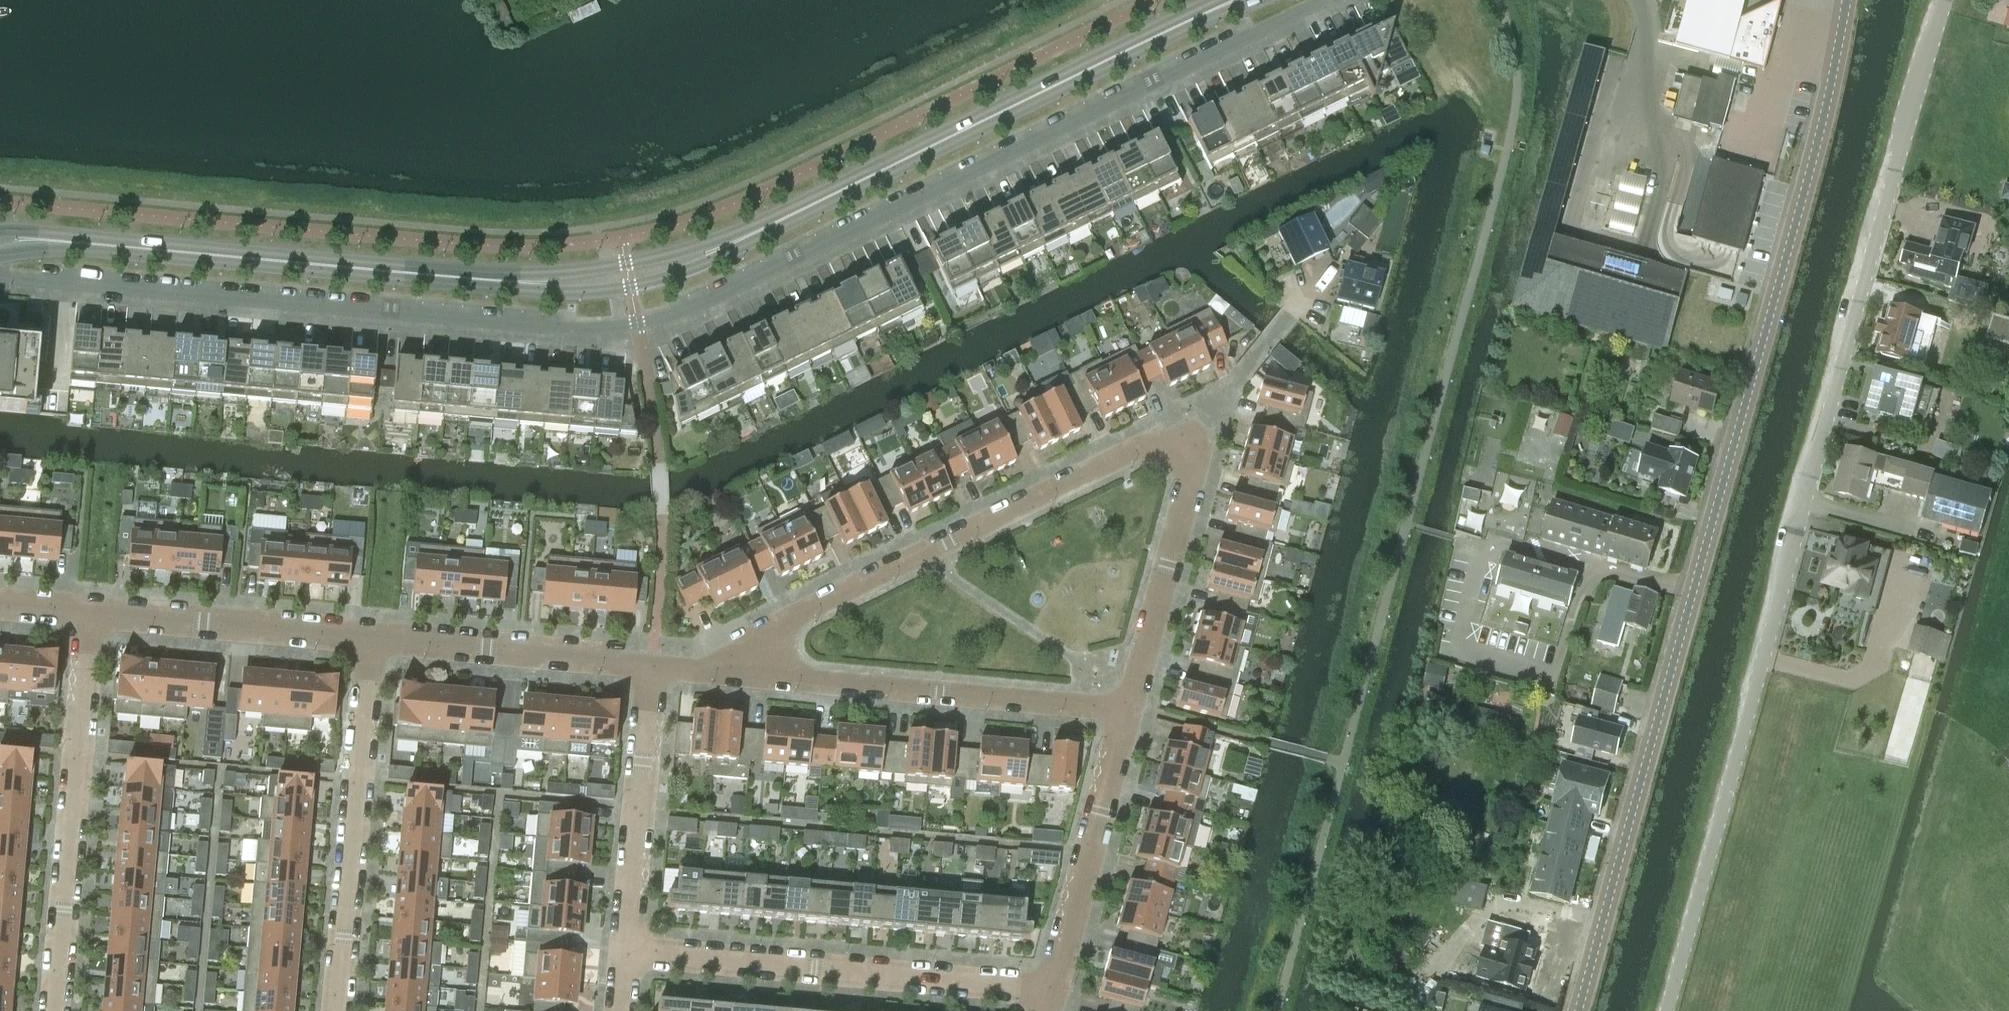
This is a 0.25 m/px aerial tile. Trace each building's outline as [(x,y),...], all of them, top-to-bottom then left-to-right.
[(1682,40),(1738,53),(1751,0),(1691,0),(1682,40)] [(1740,62),(1756,66),(1765,68),(1783,0),(1776,0),(1716,29),(1715,29),(1709,54),(1740,62)] [(503,3),(492,9),(501,29),(511,24),(508,16),(509,15),(503,3)] [(1353,42),(1346,46),(1345,46),(1367,91),(1366,91),(1371,100),(1377,77),(1410,61),(1392,24),(1369,35),(1367,32),(1365,33),(1364,30),(1353,35),(1354,38),(1352,39),(1353,42)] [(1331,53),(1323,57),(1322,57),(1344,102),(1366,91),(1367,91),(1345,46),(1346,46),(1344,43),(1329,50),(1331,53)] [(1344,102),(1322,57),(1323,57),(1322,54),(1306,61),(1308,64),(1301,68),(1300,68),(1322,113),(1344,102)] [(1285,75),(1278,79),(1277,79),(1299,124),(1322,113),(1300,68),(1301,68),(1299,65),(1284,72),(1285,75)] [(1263,86),(1255,90),(1254,90),(1276,135),(1299,124),(1277,79),(1278,79),(1276,76),(1261,83),(1263,86)] [(1724,128),(1736,82),(1720,77),(1718,85),(1685,77),(1674,119),(1708,128),(1709,124),(1723,128),(1724,128)] [(1276,135),(1254,90),(1255,90),(1254,87),(1239,94),(1240,98),(1233,101),(1232,102),(1254,146),(1276,135)] [(1217,109),(1210,112),(1209,113),(1231,157),(1254,146),(1232,102),(1233,101),(1231,98),(1216,105),(1217,109)] [(1231,157),(1209,113),(1210,112),(1208,109),(1193,117),(1195,120),(1186,124),(1208,168),(1231,157)] [(1141,146),(1134,150),(1133,150),(1155,194),(1178,183),(1155,135),(1140,143),(1141,146)] [(1155,194),(1133,150),(1134,150),(1132,146),(1117,154),(1119,157),(1111,161),(1110,161),(1132,205),(1155,194)] [(1132,205),(1110,161),(1111,161),(1110,157),(1094,165),(1096,168),(1088,172),(1110,216),(1132,205)] [(1714,160),(1693,239),(1743,253),(1764,175),(1765,174),(1715,161),(1714,160)] [(1110,216),(1088,172),(1087,169),(1085,170),(1084,168),(1073,173),(1074,175),(1072,176),(1073,179),(1066,183),(1065,183),(1087,227),(1110,216)] [(1236,178),(1228,182),(1234,195),(1242,191),(1236,178)] [(1087,227),(1065,183),(1066,183),(1064,180),(1049,187),(1051,190),(1043,194),(1042,194),(1064,239),(1087,227)] [(2005,185),(2001,201),(2008,203),(2008,186),(2005,185)] [(1028,201),(1021,205),(1020,205),(1042,250),(1064,239),(1042,194),(1043,194),(1042,191),(1026,198),(1028,201)] [(1005,212),(998,216),(997,216),(1019,261),(1042,250),(1020,205),(1021,205),(1019,202),(1004,209),(1005,212)] [(1347,225),(1357,233),(1372,214),(1362,206),(1347,225)] [(1019,261),(997,216),(998,216),(996,213),(981,220),(983,223),(975,227),(996,272),(1019,261)] [(1372,214),(1357,233),(1367,241),(1382,222),(1372,214)] [(1327,251),(1311,217),(1280,232),(1275,223),(1257,231),(1262,241),(1277,234),(1282,244),(1278,247),(1284,259),(1288,257),(1294,268),(1327,251)] [(1906,244),(1900,263),(1907,265),(1905,272),(1908,276),(1953,289),(1950,299),(1989,311),(1995,291),(1957,280),(1964,254),(1967,255),(1974,229),(1975,228),(1943,219),(1943,220),(1936,245),(1935,244),(1933,251),(1906,244)] [(996,272),(975,227),(974,224),(959,231),(960,235),(953,238),(952,239),(974,283),(996,272)] [(1688,273),(1687,272),(1687,273),(1574,242),(1533,231),(1511,310),(1513,310),(1513,309),(1542,318),(1543,319),(1543,318),(1573,326),(1573,327),(1574,327),(1574,326),(1603,335),(1603,336),(1605,336),(1605,335),(1634,343),(1634,344),(1635,344),(1636,344),(1637,344),(1649,347),(1665,352),(1665,353),(1666,353),(1688,273)] [(936,242),(937,246),(929,250),(937,267),(950,294),(974,283),(952,239),(953,238),(951,235),(936,242)] [(929,250),(914,257),(922,275),(937,267),(929,250)] [(914,257),(899,264),(908,282),(922,275),(914,257)] [(1360,308),(1372,311),(1382,275),(1360,269),(1363,259),(1353,257),(1346,266),(1345,265),(1336,302),(1347,305),(1346,309),(1359,313),(1360,308)] [(884,272),(877,275),(876,276),(898,320),(921,309),(908,282),(899,264),(898,261),(882,269),(884,272)] [(861,283),(854,286),(853,287),(875,331),(898,320),(876,276),(877,275),(875,272),(860,280),(861,283)] [(875,331),(853,287),(854,286),(852,283),(837,291),(839,294),(831,298),(852,342),(875,331)] [(1720,289),(1717,298),(1730,301),(1733,292),(1720,289)] [(857,352),(852,342),(831,298),(830,294),(814,302),(816,305),(809,309),(808,309),(830,353),(834,363),(857,352)] [(1739,294),(1736,304),(1746,306),(1748,296),(1739,294)] [(830,353),(808,309),(809,309),(807,305),(792,313),(793,316),(786,320),(785,320),(807,364),(830,353)] [(1333,306),(1329,323),(1336,325),(1340,307),(1333,306)] [(1230,307),(1224,314),(1245,331),(1254,327),(1230,307)] [(1924,365),(1936,321),(1890,307),(1877,352),(1924,365)] [(1165,331),(1168,338),(1168,337),(1188,378),(1210,367),(1204,356),(1226,345),(1208,310),(1165,331)] [(1373,342),(1379,318),(1364,315),(1359,338),(1373,342)] [(1993,315),(1987,336),(2008,343),(2008,320),(1993,315)] [(771,327),(763,331),(762,331),(784,376),(807,364),(785,320),(786,320),(784,316),(769,324),(771,327)] [(33,414),(40,330),(0,326),(0,411),(33,414)] [(748,338),(741,342),(740,342),(762,387),(784,376),(762,331),(763,331),(762,327),(746,335),(748,338)] [(73,331),(73,335),(68,384),(94,386),(99,337),(98,337),(90,336),(90,333),(73,331)] [(98,333),(98,337),(99,337),(94,386),(119,389),(124,339),(123,339),(115,339),(115,335),(98,333)] [(123,336),(123,339),(124,339),(119,389),(144,391),(149,342),(148,342),(140,341),(140,337),(123,336)] [(1137,354),(1150,382),(1161,377),(1167,388),(1188,378),(1168,337),(1168,338),(1147,348),(1148,349),(1137,354)] [(148,338),(148,342),(149,342),(144,391),(170,393),(174,344),(173,344),(165,343),(165,339),(148,338)] [(725,349),(718,353),(717,353),(739,398),(762,387),(740,342),(741,342),(739,339),(724,346),(725,349)] [(173,340),(173,344),(174,344),(170,393),(195,395),(199,346),(198,346),(190,345),(190,342),(173,340)] [(199,342),(198,346),(199,346),(195,395),(220,398),(224,348),(223,348),(215,348),(215,344),(199,342)] [(1645,363),(1649,347),(1637,344),(1633,359),(1645,363)] [(224,345),(223,348),(224,348),(220,398),(245,400),(249,351),(248,351),(240,350),(241,346),(224,345)] [(1133,347),(1101,362),(1123,409),(1145,399),(1139,388),(1150,382),(1137,354),(1133,346),(1133,347)] [(249,347),(248,351),(249,351),(245,400),(270,402),(274,353),(265,352),(266,349),(249,347)] [(1278,348),(1270,357),(1280,365),(1287,355),(1278,348)] [(703,360),(695,364),(716,409),(739,398),(717,353),(718,353),(716,350),(701,357),(703,360)] [(299,355),(295,404),(320,407),(325,357),(324,357),(316,357),(316,353),(299,352),(299,355)] [(299,355),(274,353),(270,402),(295,404),(299,355)] [(324,354),(324,357),(325,357),(320,407),(345,409),(349,360),(341,359),(341,355),(324,354)] [(373,388),(375,370),(375,362),(366,361),(366,358),(349,356),(349,360),(345,409),(371,411),(373,388)] [(417,416),(421,366),(420,366),(412,365),(413,362),(396,360),(395,372),(393,390),(391,413),(417,416)] [(1079,372),(1068,377),(1072,386),(1086,414),(1097,409),(1102,420),(1123,409),(1101,362),(1100,360),(1078,370),(1079,372)] [(716,409),(695,364),(694,361),(678,368),(680,371),(669,377),(669,376),(667,376),(669,383),(671,395),(677,428),(716,409)] [(421,363),(420,366),(421,366),(417,416),(442,418),(446,369),(445,368),(437,368),(438,364),(421,363)] [(446,365),(445,368),(446,369),(442,418),(467,420),(471,371),(462,370),(463,366),(446,365)] [(862,381),(869,377),(864,366),(856,370),(862,381)] [(471,367),(471,371),(467,420),(492,422),(496,373),(488,372),(488,369),(471,367)] [(496,369),(496,373),(492,422),(517,425),(522,375),(521,375),(513,375),(513,371),(496,369)] [(383,389),(384,371),(375,370),(373,388),(383,389)] [(393,390),(395,372),(384,371),(383,389),(393,390)] [(521,372),(521,375),(522,375),(517,425),(542,427),(547,378),(546,378),(538,377),(538,373),(521,372)] [(1721,385),(1681,373),(1672,402),(1712,414),(1721,385)] [(1878,373),(1869,403),(1882,406),(1879,415),(1893,420),(1896,411),(1931,421),(1940,391),(1878,373)] [(546,374),(546,378),(547,378),(542,427),(567,429),(572,380),(571,380),(563,379),(563,376),(546,374)] [(571,376),(571,380),(572,380),(567,429),(592,431),(597,382),(596,382),(588,381),(588,378),(571,376)] [(596,379),(596,382),(597,382),(592,431),(635,435),(626,384),(625,384),(625,385),(613,384),(613,380),(596,379)] [(1267,408),(1264,419),(1302,430),(1312,394),(1262,381),(1255,405),(1267,408)] [(671,395),(669,383),(659,385),(662,397),(671,395)] [(1060,390),(1039,401),(1059,441),(1080,430),(1075,419),(1086,414),(1072,386),(1061,391),(1060,390)] [(1018,412),(1007,418),(1021,446),(1032,440),(1038,451),(1059,441),(1039,401),(1018,411),(1018,412)] [(1559,413),(1553,433),(1566,438),(1573,417),(1559,413)] [(1652,429),(1679,437),(1683,424),(1655,416),(1652,429)] [(996,422),(974,432),(994,473),(1015,462),(1010,451),(1021,446),(1007,418),(996,423),(996,422)] [(1249,428),(1243,451),(1293,465),(1293,464),(1286,462),(1292,440),(1291,440),(1294,428),(1302,430),(1264,419),(1261,431),(1249,428)] [(1629,444),(1634,430),(1606,421),(1601,435),(1629,444)] [(969,422),(937,437),(943,449),(956,477),(967,472),(973,483),(994,473),(974,432),(969,422)] [(1963,450),(1937,441),(1932,456),(1958,465),(1963,450)] [(1686,498),(1698,459),(1671,451),(1670,453),(1647,446),(1638,473),(1661,480),(1659,489),(1686,498)] [(1846,448),(1834,492),(1864,501),(1869,484),(1902,494),(1926,501),(1934,477),(1934,474),(1877,457),(1846,448)] [(931,453),(910,464),(929,504),(951,494),(945,483),(956,477),(943,449),(932,455),(931,453)] [(1287,488),(1293,465),(1243,451),(1237,474),(1249,477),(1242,500),(1273,508),(1279,485),(1287,488)] [(889,475),(878,481),(892,509),(903,504),(908,515),(929,504),(910,464),(888,474),(889,475)] [(9,470),(8,484),(19,485),(20,471),(9,470)] [(31,472),(20,471),(19,485),(29,486),(31,472)] [(1926,501),(1921,519),(1980,536),(1992,494),(1934,477),(1926,501)] [(863,479),(842,489),(865,536),(886,525),(881,514),(892,509),(878,481),(867,486),(863,479)] [(170,484),(169,499),(179,500),(181,485),(170,484)] [(192,486),(181,485),(179,500),(190,501),(192,486)] [(824,507),(813,513),(827,541),(838,535),(844,546),(865,536),(842,489),(841,486),(819,497),(824,506),(824,507)] [(121,491),(120,503),(130,504),(131,492),(121,491)] [(309,511),(310,497),(299,496),(298,510),(309,511)] [(320,512),(321,498),(310,497),(309,511),(320,512)] [(1275,534),(1281,510),(1273,508),(1242,500),(1231,497),(1224,520),(1236,524),(1233,535),(1272,546),(1272,545),(1263,543),(1266,532),(1275,534)] [(1553,502),(1542,540),(1646,570),(1657,532),(1553,502)] [(121,518),(117,556),(130,558),(129,569),(138,570),(138,571),(147,571),(147,570),(151,571),(156,521),(154,521),(155,505),(136,503),(134,519),(121,518)] [(4,558),(12,558),(17,509),(0,507),(0,558),(4,558)] [(38,511),(17,509),(12,558),(20,559),(20,560),(29,561),(30,560),(34,560),(38,511)] [(454,510),(453,524),(464,525),(465,511),(454,510)] [(799,510),(777,521),(800,568),(821,557),(816,546),(827,541),(813,513),(802,518),(799,510)] [(61,513),(38,511),(34,560),(38,561),(47,562),(47,561),(56,562),(57,551),(70,552),(72,528),(59,527),(61,513)] [(476,512),(465,511),(464,525),(475,526),(476,512)] [(156,521),(151,571),(155,571),(155,572),(164,573),(164,572),(173,573),(177,523),(156,521)] [(760,539),(749,544),(762,572),(773,567),(779,578),(800,568),(777,521),(756,531),(760,539)] [(595,523),(584,522),(583,536),(594,537),(595,523)] [(177,523),(173,573),(181,574),(190,575),(190,574),(194,575),(199,525),(197,525),(196,539),(177,538),(179,524),(177,523)] [(606,524),(595,523),(594,537),(604,538),(606,524)] [(199,525),(194,575),(198,575),(198,576),(207,577),(207,576),(217,577),(218,566),(230,567),(232,544),(237,544),(238,529),(225,528),(224,542),(220,541),(221,527),(199,525)] [(281,583),(285,533),(262,531),(250,530),(249,544),(247,568),(259,569),(258,580),(267,581),(267,582),(276,583),(277,582),(281,583)] [(287,533),(285,533),(281,583),(285,583),(285,584),(294,585),(294,584),(302,584),(307,535),(305,535),(304,549),(285,547),(287,533)] [(328,537),(307,535),(302,584),(310,585),(310,586),(319,587),(320,586),(324,586),(328,537)] [(1218,544),(1212,567),(1262,581),(1272,546),(1233,535),(1230,547),(1218,544)] [(363,540),(328,537),(324,586),(328,587),(328,588),(337,589),(337,588),(346,588),(347,577),(360,578),(363,540)] [(1830,556),(1822,583),(1838,587),(1833,605),(1871,615),(1874,605),(1877,606),(1892,553),(1890,552),(1841,539),(1838,552),(1836,558),(1830,556)] [(1962,541),(1959,553),(1975,557),(1979,545),(1962,541)] [(405,544),(402,582),(414,583),(413,594),(423,595),(423,596),(432,597),(432,596),(436,597),(440,547),(405,544)] [(737,548),(716,559),(735,599),(757,589),(751,578),(762,572),(749,544),(738,550),(737,548)] [(440,547),(436,597),(440,597),(440,598),(449,599),(449,598),(457,599),(462,549),(440,547)] [(462,549),(457,599),(466,599),(466,600),(475,601),(475,600),(479,600),(483,551),(462,549)] [(483,551),(479,600),(483,601),(483,602),(492,603),(492,602),(502,603),(503,591),(515,592),(517,568),(518,554),(503,553),(502,567),(484,565),(485,551),(483,551)] [(1302,554),(1300,563),(1313,566),(1316,558),(1302,554)] [(1578,575),(1508,555),(1498,588),(1569,608),(1578,575)] [(531,594),(544,595),(542,606),(552,607),(552,608),(561,609),(561,608),(565,608),(570,559),(547,557),(546,571),(533,570),(531,594)] [(591,561),(570,559),(565,608),(569,609),(569,610),(578,610),(579,610),(587,610),(591,561)] [(695,570),(673,581),(687,609),(709,599),(714,610),(735,599),(716,559),(694,569),(695,570)] [(613,563),(591,561),(587,610),(595,611),(595,612),(604,613),(604,612),(608,612),(613,563)] [(635,565),(613,563),(608,612),(612,613),(612,614),(621,614),(621,613),(631,614),(632,603),(644,604),(646,580),(634,579),(635,565)] [(1218,593),(1215,605),(1245,613),(1248,601),(1256,603),(1262,581),(1212,567),(1206,590),(1218,593)] [(1634,594),(1615,588),(1599,642),(1619,648),(1626,625),(1646,631),(1658,594),(1636,588),(1634,594)] [(1199,614),(1193,637),(1244,650),(1244,649),(1237,648),(1243,625),(1242,625),(1245,613),(1215,605),(1211,617),(1199,614)] [(1908,652),(1942,662),(1949,637),(1915,627),(1908,652)] [(1199,663),(1196,675),(1234,685),(1244,650),(1193,637),(1187,660),(1199,663)] [(7,706),(7,700),(8,692),(6,692),(10,651),(2,651),(2,650),(0,649),(0,705),(7,706)] [(29,694),(33,654),(27,653),(28,652),(18,651),(18,652),(10,651),(6,692),(8,692),(7,700),(28,702),(29,694)] [(55,674),(57,656),(47,655),(47,654),(38,653),(38,654),(33,654),(29,694),(28,702),(28,707),(56,709),(57,696),(59,675),(55,674)] [(118,680),(113,680),(111,701),(116,701),(114,715),(138,718),(143,663),(138,663),(138,662),(129,661),(129,662),(119,661),(118,680)] [(148,664),(143,663),(138,718),(161,720),(166,665),(158,665),(158,664),(148,663),(148,664)] [(174,666),(166,665),(161,720),(185,722),(186,708),(185,708),(189,668),(183,667),(183,666),(174,665),(174,666)] [(194,668),(189,668),(185,708),(186,708),(206,710),(213,710),(213,707),(215,689),(211,688),(212,670),(203,669),(203,668),(194,667),(194,668)] [(242,691),(237,691),(235,712),(262,715),(264,715),(267,675),(262,674),(262,673),(253,672),(253,673),(243,673),(242,691)] [(273,675),(267,675),(264,715),(262,715),(261,729),(285,731),(290,677),(282,676),(282,675),(273,674),(273,675)] [(1225,720),(1234,685),(1196,675),(1193,686),(1181,683),(1175,707),(1225,720)] [(1615,715),(1623,681),(1601,675),(1592,708),(1615,715)] [(298,677),(290,677),(285,731),(309,733),(311,719),(309,719),(313,679),(307,678),(308,677),(298,676),(298,677)] [(318,679),(313,679),(309,719),(311,719),(337,722),(339,700),(335,700),(337,681),(327,680),(327,679),(318,678),(318,679)] [(393,705),(391,726),(396,727),(394,741),(418,743),(423,689),(418,688),(418,687),(409,687),(399,687),(398,705),(393,705)] [(423,689),(418,743),(441,745),(446,691),(438,690),(438,689),(429,688),(428,689),(423,689)] [(446,691),(441,745),(464,747),(469,693),(463,692),(454,691),(454,692),(446,691)] [(464,747),(462,761),(489,764),(491,750),(488,749),(489,735),(493,736),(495,714),(491,714),(493,695),(483,694),(483,693),(474,693),(469,693),(464,747)] [(516,743),(515,752),(541,754),(542,740),(544,741),(547,700),(542,700),(542,699),(533,698),(533,699),(524,698),(522,717),(517,716),(516,738),(517,738),(516,743)] [(542,740),(541,754),(542,754),(565,756),(567,757),(568,743),(566,743),(570,702),(562,701),(553,700),(553,701),(547,700),(544,741),(542,740)] [(570,702),(566,743),(568,743),(567,757),(588,759),(589,745),(593,704),(588,704),(588,703),(579,702),(578,703),(570,702)] [(593,704),(589,745),(618,747),(619,726),(615,725),(617,706),(607,706),(607,705),(598,704),(598,705),(593,704)] [(206,710),(201,757),(220,759),(222,741),(224,716),(225,708),(213,707),(213,710),(206,710)] [(1580,717),(1573,744),(1616,756),(1623,729),(1597,722),(1599,713),(1584,709),(1582,718),(1580,717)] [(676,724),(673,755),(689,757),(689,758),(712,760),(716,715),(693,713),(692,726),(676,724)] [(712,760),(710,778),(748,781),(749,762),(751,731),(739,730),(740,718),(716,715),(712,760)] [(224,716),(222,741),(234,742),(236,717),(224,716)] [(751,731),(749,762),(761,763),(761,764),(784,767),(788,722),(765,720),(764,732),(751,731)] [(788,722),(784,767),(808,769),(808,768),(820,769),(823,737),(811,736),(812,724),(788,722)] [(823,737),(820,769),(833,770),(832,771),(856,773),(860,728),(836,726),(835,739),(823,737)] [(1165,743),(1159,765),(1203,777),(1209,754),(1207,754),(1212,735),(1213,734),(1182,726),(1182,727),(1177,746),(1165,743)] [(860,728),(856,773),(880,775),(880,774),(892,775),(895,744),(883,743),(884,731),(860,728)] [(895,744),(892,775),(904,776),(904,785),(927,787),(932,735),(908,733),(907,745),(895,744)] [(19,736),(4,734),(3,746),(18,747),(19,736)] [(26,734),(24,748),(53,750),(54,737),(26,734)] [(932,735),(927,787),(949,789),(948,801),(962,802),(964,782),(967,750),(954,749),(955,737),(932,735)] [(967,750),(964,782),(976,783),(976,784),(999,786),(1004,741),(980,739),(979,751),(967,750)] [(489,764),(489,774),(501,775),(502,767),(504,742),(492,740),(491,750),(489,764)] [(1004,741),(999,786),(1023,788),(1023,787),(1036,788),(1038,757),(1026,756),(1027,744),(1004,741)] [(135,744),(107,742),(106,755),(134,758),(135,744)] [(504,742),(502,767),(514,768),(515,752),(516,743),(504,742)] [(1038,757),(1036,788),(1048,789),(1048,790),(1072,793),(1076,748),(1052,746),(1050,758),(1038,757)] [(142,747),(141,758),(157,760),(158,748),(142,747)] [(175,750),(158,748),(157,760),(174,761),(175,750)] [(30,777),(30,774),(31,774),(32,765),(31,765),(32,755),(0,752),(0,774),(30,777)] [(266,758),(265,769),(282,771),(283,760),(266,758)] [(299,761),(283,760),(282,771),(298,772),(299,761)] [(306,760),(304,773),(333,776),(334,762),(306,760)] [(124,773),(123,782),(124,782),(124,785),(159,789),(173,790),(175,768),(161,767),(126,764),(125,773),(124,773)] [(1598,817),(1609,775),(1564,764),(1531,895),(1569,904),(1592,815),(1598,817)] [(1159,765),(1153,789),(1165,792),(1162,804),(1192,812),(1195,800),(1203,802),(1210,779),(1203,777),(1159,765)] [(416,770),(388,767),(386,780),(415,783),(416,770)] [(214,772),(203,771),(202,786),(213,787),(214,772)] [(234,773),(224,772),(222,788),(233,789),(234,773)] [(422,772),(421,783),(437,785),(438,774),(422,772)] [(28,799),(29,791),(30,791),(30,782),(30,777),(0,774),(0,797),(28,799)] [(455,775),(438,774),(437,785),(454,787),(455,775)] [(277,777),(275,799),(310,802),(310,799),(311,799),(312,790),(311,790),(312,781),(277,777)] [(546,784),(545,795),(561,796),(562,785),(546,784)] [(122,790),(121,800),(122,800),(122,807),(157,810),(171,812),(173,790),(159,789),(124,785),(123,790),(122,790)] [(562,785),(561,796),(578,798),(580,787),(562,785)] [(586,785),(584,799),(613,801),(614,788),(586,785)] [(404,798),(403,808),(404,808),(404,811),(439,814),(449,815),(451,793),(406,789),(405,799),(404,798)] [(493,797),(482,796),(480,812),(491,812),(493,797)] [(26,821),(26,817),(27,817),(28,808),(27,808),(28,799),(0,797),(0,818),(26,821)] [(275,799),(261,797),(258,822),(261,822),(272,823),(273,821),(308,824),(309,817),(310,817),(311,807),(310,807),(310,802),(275,799)] [(731,797),(729,815),(743,817),(745,798),(731,797)] [(201,799),(199,814),(210,815),(211,800),(201,799)] [(232,802),(221,801),(219,818),(230,819),(232,802)] [(581,819),(582,807),(538,803),(534,840),(548,841),(549,839),(589,843),(589,839),(590,839),(591,830),(590,830),(591,820),(581,819)] [(1147,812),(1141,835),(1184,847),(1191,849),(1200,814),(1192,812),(1162,804),(1159,816),(1147,812)] [(765,816),(776,816),(777,806),(766,805),(765,816)] [(120,816),(119,825),(120,825),(120,829),(169,833),(171,812),(157,810),(122,807),(121,816),(120,816)] [(402,816),(401,825),(402,825),(402,832),(437,836),(437,835),(439,814),(404,811),(403,816),(402,816)] [(210,815),(199,814),(198,831),(209,832),(210,815)] [(888,816),(887,830),(899,831),(900,817),(888,816)] [(24,842),(25,834),(26,834),(27,825),(26,825),(26,821),(0,818),(0,840),(24,842)] [(230,819),(219,818),(218,832),(229,833),(230,819)] [(667,818),(666,832),(695,834),(696,821),(667,818)] [(307,842),(308,833),(307,833),(308,824),(273,821),(272,823),(261,822),(260,841),(271,842),(271,843),(306,846),(306,842),(307,842)] [(725,825),(717,824),(716,837),(724,838),(725,825)] [(479,825),(478,839),(489,840),(490,826),(479,825)] [(736,826),(725,825),(724,838),(735,839),(736,826)] [(768,829),(760,828),(759,841),(767,842),(768,829)] [(975,828),(974,837),(985,838),(986,830),(975,828)] [(118,833),(117,843),(118,843),(118,851),(167,855),(169,833),(120,829),(119,833),(118,833)] [(779,829),(768,829),(767,842),(778,843),(779,829)] [(400,842),(399,851),(400,851),(400,854),(435,858),(435,860),(449,861),(451,836),(437,835),(437,836),(402,832),(401,842),(400,842)] [(811,832),(803,832),(802,845),(810,846),(811,832)] [(822,833),(811,832),(810,846),(821,847),(822,833)] [(1141,835),(1134,858),(1146,862),(1143,873),(1173,881),(1177,870),(1178,870),(1184,847),(1141,835)] [(855,837),(846,836),(845,849),(853,850),(855,837)] [(865,837),(855,837),(853,850),(864,851),(865,837)] [(489,840),(478,839),(476,856),(487,857),(489,840)] [(589,843),(549,839),(548,841),(534,840),(531,873),(575,877),(576,865),(587,866),(588,856),(589,856),(589,847),(588,847),(589,843)] [(898,840),(889,839),(888,853),(897,854),(898,840)] [(22,864),(22,860),(23,860),(24,851),(23,851),(24,842),(0,840),(0,862),(22,864)] [(271,843),(271,842),(260,841),(257,840),(255,863),(304,867),(305,860),(306,860),(307,850),(306,850),(306,846),(271,843)] [(907,855),(908,841),(898,840),(897,854),(907,855)] [(197,843),(195,858),(206,859),(207,844),(197,843)] [(941,844),(932,843),(931,857),(940,858),(941,844)] [(228,845),(217,844),(216,859),(226,860),(228,845)] [(951,845),(941,844),(940,858),(950,859),(951,845)] [(984,848),(975,847),(974,861),(983,862),(984,848)] [(1450,847),(1428,854),(1430,861),(1452,854),(1450,847)] [(994,849),(984,848),(983,862),(993,863),(994,849)] [(1017,850),(1017,851),(1016,861),(1029,862),(1030,851),(1017,850)] [(116,859),(115,868),(116,868),(116,872),(165,877),(167,855),(118,851),(117,859),(116,859)] [(1059,854),(1030,851),(1029,862),(1029,865),(1058,867),(1059,854)] [(398,859),(398,868),(398,876),(433,879),(435,860),(435,858),(400,854),(399,859),(398,859)] [(195,858),(194,874),(205,875),(206,859),(195,858)] [(718,912),(717,915),(730,916),(731,913),(739,914),(743,871),(744,860),(723,858),(722,869),(718,912)] [(226,860),(216,859),(214,876),(225,877),(226,860)] [(20,885),(21,877),(22,877),(23,868),(22,868),(22,864),(0,862),(0,884),(20,885)] [(304,867),(255,863),(253,885),(302,889),(302,885),(303,885),(304,876),(303,876),(304,867)] [(667,895),(666,908),(674,908),(674,911),(687,912),(687,910),(696,910),(700,867),(678,865),(676,895),(668,895),(667,895)] [(696,910),(696,913),(709,914),(709,912),(718,912),(722,869),(700,867),(696,910)] [(475,868),(474,883),(485,884),(486,869),(475,868)] [(739,914),(739,917),(752,918),(752,915),(761,916),(765,873),(743,871),(739,914)] [(114,876),(113,886),(114,886),(114,894),(163,899),(163,895),(165,878),(165,877),(116,872),(115,877),(114,876)] [(575,877),(531,873),(528,906),(542,907),(542,909),(583,913),(583,909),(584,909),(585,900),(584,899),(585,890),(574,889),(575,877)] [(761,916),(760,919),(773,920),(773,917),(782,918),(786,875),(765,873),(761,916)] [(1128,882),(1122,905),(1165,916),(1172,894),(1170,893),(1173,881),(1143,873),(1140,885),(1128,882)] [(782,918),(782,921),(795,922),(795,919),(804,920),(808,877),(786,875),(782,918)] [(396,885),(395,894),(396,894),(396,898),(431,901),(445,902),(447,881),(433,879),(398,876),(397,885),(396,885)] [(804,920),(803,922),(816,924),(817,921),(825,922),(829,878),(808,877),(804,920)] [(825,922),(825,924),(838,926),(838,923),(847,924),(851,880),(829,878),(825,922)] [(847,924),(847,926),(860,928),(860,925),(869,926),(873,882),(851,880),(847,924)] [(955,934),(954,936),(967,937),(967,935),(976,936),(980,892),(981,882),(960,880),(959,890),(955,934)] [(1453,903),(1482,910),(1488,888),(1459,880),(1453,903)] [(869,926),(868,928),(881,930),(881,927),(890,928),(894,884),(873,882),(869,926)] [(485,884),(474,883),(472,899),(483,900),(485,884)] [(18,907),(19,903),(20,894),(19,894),(20,885),(0,884),(0,906),(18,907)] [(890,928),(890,930),(903,932),(903,929),(912,930),(916,886),(894,884),(890,928)] [(302,889),(253,885),(251,906),(300,911),(301,903),(302,903),(303,893),(302,893),(302,889)] [(193,886),(191,901),(202,902),(204,887),(193,886)] [(912,930),(911,932),(924,933),(924,931),(933,932),(936,896),(937,888),(916,886),(912,930)] [(224,888),(213,887),(212,903),(222,904),(224,888)] [(933,932),(933,934),(946,935),(946,933),(955,934),(959,890),(937,888),(936,896),(933,932)] [(976,936),(976,938),(989,939),(989,937),(998,938),(1002,894),(980,892),(976,936)] [(112,902),(111,911),(112,911),(112,916),(161,920),(163,899),(114,894),(113,902),(112,902)] [(1002,894),(998,938),(1008,939),(1008,941),(1021,942),(1021,940),(1029,941),(1030,928),(1022,927),(1025,896),(1002,894)] [(394,902),(394,911),(395,911),(394,919),(429,923),(431,901),(396,898),(395,902),(394,902)] [(191,901),(190,917),(201,918),(202,902),(191,901)] [(222,904),(212,903),(210,919),(221,919),(222,904)] [(1122,905),(1116,928),(1128,931),(1125,943),(1155,951),(1158,939),(1159,939),(1165,916),(1122,905)] [(16,929),(17,921),(18,921),(19,912),(18,911),(18,907),(0,906),(0,928),(16,929)] [(300,911),(251,906),(249,928),(298,933),(299,928),(300,928),(300,919),(299,919),(300,911)] [(583,913),(542,909),(542,907),(528,906),(525,943),(569,947),(570,934),(580,935),(581,926),(582,926),(583,917),(582,917),(583,913)] [(471,911),(470,926),(481,927),(482,912),(471,911)] [(110,920),(110,929),(110,937),(159,942),(161,920),(112,916),(111,920),(110,920)] [(392,928),(391,937),(392,937),(392,941),(427,944),(429,923),(394,919),(393,928),(392,928)] [(481,927),(470,926),(468,942),(479,943),(481,927)] [(490,927),(489,939),(502,940),(503,928),(490,927)] [(14,951),(15,946),(16,946),(16,937),(15,937),(16,929),(0,928),(0,950),(14,951)] [(298,933),(249,928),(247,950),(296,954),(297,946),(298,946),(299,937),(298,937),(298,933)] [(189,929),(188,945),(198,946),(200,930),(189,929)] [(1489,950),(1481,980),(1528,992),(1536,961),(1531,960),(1533,952),(1529,951),(1533,935),(1531,935),(1508,929),(1501,953),(1489,950)] [(220,932),(209,931),(208,946),(218,947),(220,932)] [(108,946),(107,955),(108,955),(108,959),(157,964),(159,942),(110,937),(109,946),(108,946)] [(489,939),(488,952),(501,953),(502,940),(489,939)] [(390,945),(390,954),(391,954),(390,963),(425,966),(439,967),(441,946),(427,944),(392,941),(391,945),(390,945)] [(568,959),(569,947),(525,943),(522,979),(536,980),(536,979),(576,982),(577,978),(578,969),(577,969),(578,960),(568,959)] [(1110,952),(1104,974),(1147,986),(1156,989),(1163,966),(1152,963),(1155,951),(1125,943),(1122,955),(1110,952)] [(198,946),(188,945),(186,960),(197,961),(198,946)] [(218,947),(208,946),(206,962),(217,963),(218,947)] [(12,972),(13,964),(14,964),(15,955),(14,954),(14,951),(0,950),(0,971),(12,972)] [(296,954),(247,950),(245,972),(294,976),(295,972),(296,972),(296,963),(295,963),(296,954)] [(467,954),(466,970),(477,971),(478,955),(467,954)] [(106,963),(106,972),(107,972),(106,981),(155,985),(157,964),(108,959),(107,963),(106,963)] [(388,971),(387,980),(388,980),(388,985),(423,988),(437,989),(439,967),(425,966),(390,963),(389,971),(388,971)] [(477,971),(466,970),(465,985),(475,986),(477,971)] [(10,993),(11,989),(12,989),(12,980),(12,972),(0,971),(0,992),(10,993)] [(185,972),(184,988),(194,989),(196,973),(185,972)] [(294,976),(245,972),(243,993),(292,998),(293,989),(294,989),(295,980),(294,980),(294,976)] [(216,975),(205,974),(204,990),(215,991),(216,975)] [(1104,974),(1097,997),(1109,1001),(1139,1009),(1141,1009),(1147,986),(1104,974)] [(536,980),(533,1010),(563,1010),(564,1004),(574,1005),(575,995),(576,996),(577,986),(576,986),(576,982),(536,979),(536,980)] [(104,989),(103,998),(104,998),(104,1003),(153,1007),(155,985),(106,981),(105,989),(104,989)] [(387,988),(386,997),(387,997),(386,1006),(435,1010),(437,989),(423,988),(388,985),(388,988),(387,988)] [(194,989),(184,988),(182,1003),(193,1004),(194,989)] [(215,991),(204,990),(202,1005),(213,1006),(215,991)] [(9,1007),(10,1007),(11,998),(10,998),(10,993),(0,992),(0,1010),(9,1010),(9,1007)] [(243,993),(241,1010),(292,1010),(293,1006),(292,1006),(292,998),(243,993)] [(1524,1005),(1485,995),(1481,1010),(1523,1010),(1524,1005)] [(462,1010),(473,1010),(474,998),(463,997),(462,1010)] [(658,1002),(657,1010),(687,1010),(688,1005),(679,1004),(679,1002),(666,1001),(666,1003),(658,1002)] [(1106,1010),(1139,1010),(1139,1009),(1109,1001),(1106,1010)] [(102,1010),(153,1010),(153,1007),(104,1003),(103,1006),(102,1010)] [(688,1005),(687,1010),(709,1010),(709,1007),(700,1006),(701,1004),(688,1003),(688,1005)]
